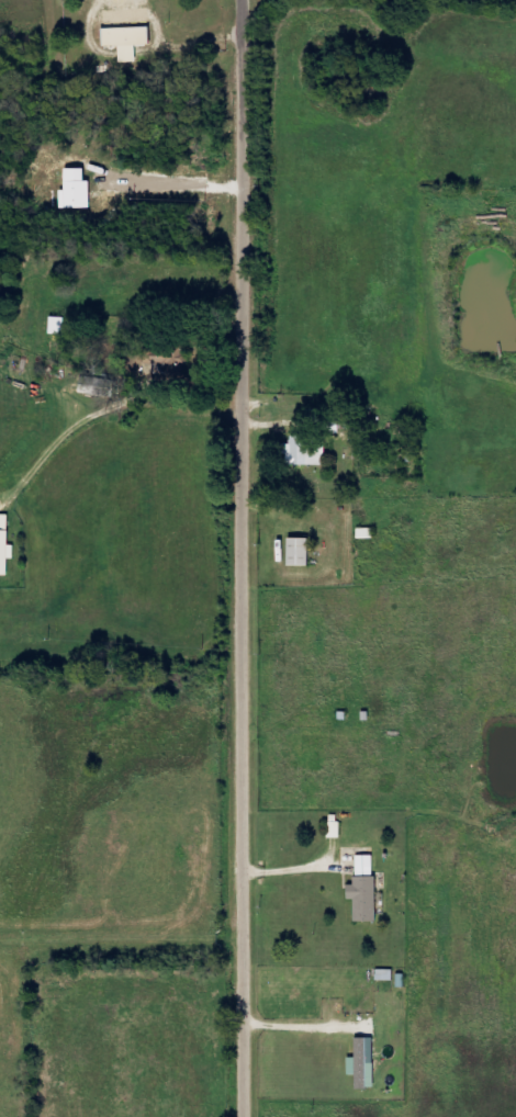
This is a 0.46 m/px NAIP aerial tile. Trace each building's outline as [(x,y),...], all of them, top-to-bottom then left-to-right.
[(102,29),(103,47),(120,46),(121,63),(138,62),(137,47),(151,46),(150,27),(102,29)] [(60,209),(91,208),(90,181),(84,181),(84,168),(64,169),(65,190),(60,190),(60,209)] [(68,317),(51,317),(51,334),(67,334),(68,317)] [(80,394),(117,396),(117,375),(80,374),(80,394)] [(330,417),(319,417),(319,427),(330,427),(330,417)] [(326,466),(327,436),(291,435),(291,444),(283,444),(283,454),(287,454),(287,465),(326,466)] [(0,514),(0,575),(9,575),(9,559),(15,559),(16,545),(9,545),(10,515),(0,514)] [(374,528),(358,528),(358,539),(374,538),(374,528)] [(288,565),(312,565),(312,538),(288,538),(288,565)] [(375,848),(358,848),(358,875),(375,875),(375,848)] [(377,922),(378,877),(354,877),(354,885),(348,885),(348,899),(355,900),(354,922),(377,922)] [(394,970),(377,970),(377,981),(394,981),(394,970)] [(348,1058),(348,1075),(356,1075),(356,1089),(376,1088),(374,1038),(355,1038),(356,1058),(348,1058)]
